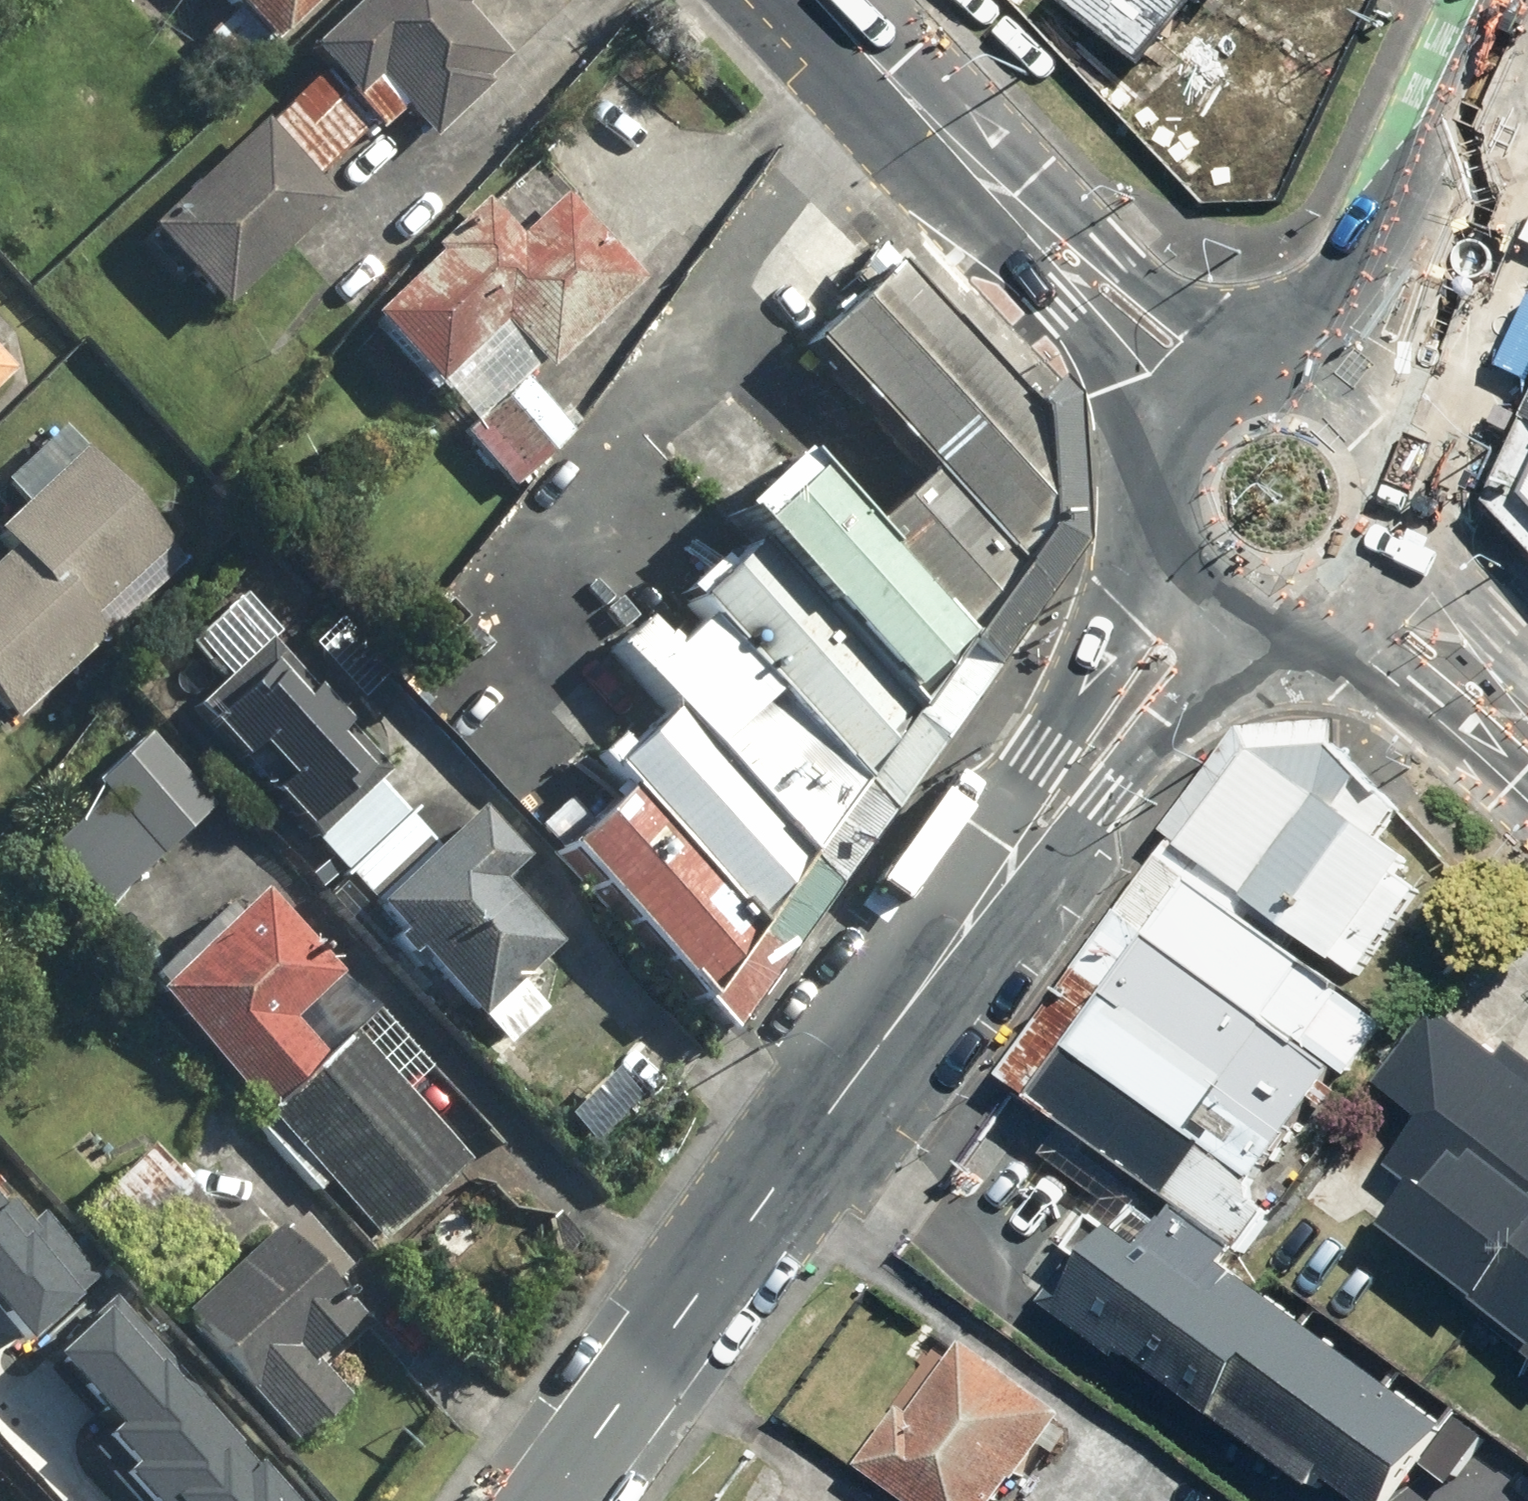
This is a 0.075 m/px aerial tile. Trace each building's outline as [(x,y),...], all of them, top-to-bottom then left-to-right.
[(278,40),(323,0),(241,0),(278,40)] [(310,43),(412,155),(527,51),(481,0),(358,0),(310,43)] [(1155,59),(1203,0),(1082,0),(1155,59)] [(345,198),(323,175),(373,126),(320,72),(270,121),(262,112),(147,225),(230,310),(345,198)] [(372,310),(442,386),(477,424),(465,435),(513,487),(552,451),(574,431),(528,382),(649,271),(568,182),(522,224),(496,196),(372,310)] [(1033,407),(899,262),(816,336),(936,471),(1022,560),(1047,528),(1039,413),(1033,407)] [(19,367),(0,346),(0,385),(19,367)] [(1058,377),(1033,407),(1039,413),(1047,528),(1022,560),(973,627),(915,709),(866,773),(815,852),(764,927),(712,1000),(735,1027),(891,810),(943,736),(1001,658),(1086,540),(1077,396),(1058,377)] [(60,419),(5,475),(29,498),(0,528),(0,704),(24,728),(196,553),(60,419)] [(1502,501),(1527,527),(1527,445),(1502,501)] [(915,709),(973,627),(877,527),(809,451),(739,514),(762,539),(915,709)] [(1022,560),(936,471),(877,527),(973,627),(1022,560)] [(866,773),(915,709),(762,539),(733,568),(722,557),(690,588),(716,614),(866,773)] [(815,852),(866,773),(716,614),(678,650),(647,617),(618,644),(676,705),(815,852)] [(271,634),(195,707),(317,834),(393,761),(271,634)] [(764,927),(815,852),(676,705),(615,760),(636,784),(764,927)] [(1016,1074),(1048,1095),(1110,1011),(1169,935),(1212,877),(1221,868),(1191,847),(1268,744),(1369,819),(1401,790),(1352,746),(1352,720),(1254,726),(1178,830),(1189,838),(1016,1074)] [(219,813),(148,726),(89,773),(106,794),(47,842),(101,908),(219,813)] [(1221,868),(1212,877),(1358,985),(1441,872),(1369,819),(1268,744),(1191,847),(1221,868)] [(432,840),(377,781),(316,838),(370,897),(432,840)] [(712,1000),(764,927),(636,784),(569,845),(712,1000)] [(376,900),(506,1046),(546,1010),(523,984),(558,953),(505,894),(537,865),(483,804),(376,900)] [(1212,877),(1169,935),(1315,1043),(1358,985),(1212,877)] [(314,1040),(353,1002),(334,982),(347,970),(262,883),(241,903),(234,896),(146,982),(269,1108),(326,1052),(314,1040)] [(1169,935),(1110,1011),(1223,1094),(1293,1145),(1349,1069),(1315,1043),(1169,935)] [(1430,1009),(1374,1089),(1411,1115),(1376,1165),(1403,1184),(1372,1227),(1475,1299),(1472,1304),(1525,1341),(1514,1356),(1527,1366),(1527,1077),(1430,1009)] [(1223,1094),(1110,1011),(1048,1095),(1079,1117),(1090,1125),(1102,1134),(1192,1200),(1252,1244),(1280,1206),(1259,1191),(1293,1145),(1223,1094)] [(355,1038),(267,1121),(258,1129),(277,1150),(319,1194),(328,1185),(381,1241),(468,1158),(447,1136),(473,1112),(380,1014),(355,1038)] [(1118,1201),(1106,1219),(1115,1226),(1125,1232),(1130,1225),(1152,1193),(1091,1150),(1102,1134),(1090,1125),(1079,1117),(1052,1154),(1108,1194),(1118,1201)] [(179,1171),(151,1140),(100,1186),(128,1218),(179,1171)] [(1125,1232),(1115,1226),(1106,1219),(1096,1233),(1086,1248),(1094,1254),(1060,1301),(1330,1492),(1341,1477),(1375,1500),(1417,1500),(1442,1466),(1471,1425),(1240,1262),(1252,1244),(1192,1200),(1159,1246),(1130,1225),(1125,1232)] [(326,1364),(372,1326),(328,1272),(346,1257),(303,1206),(175,1312),(292,1453),(356,1400),(326,1364)] [(80,1285),(17,1219),(3,1233),(0,1230),(0,1361),(80,1285)] [(104,1301),(33,1372),(165,1500),(308,1500),(104,1301)] [(867,1461),(919,1500),(1005,1500),(1051,1440),(1066,1452),(1083,1429),(1069,1419),(1078,1407),(979,1333),(922,1409),(912,1402),(867,1461)]
